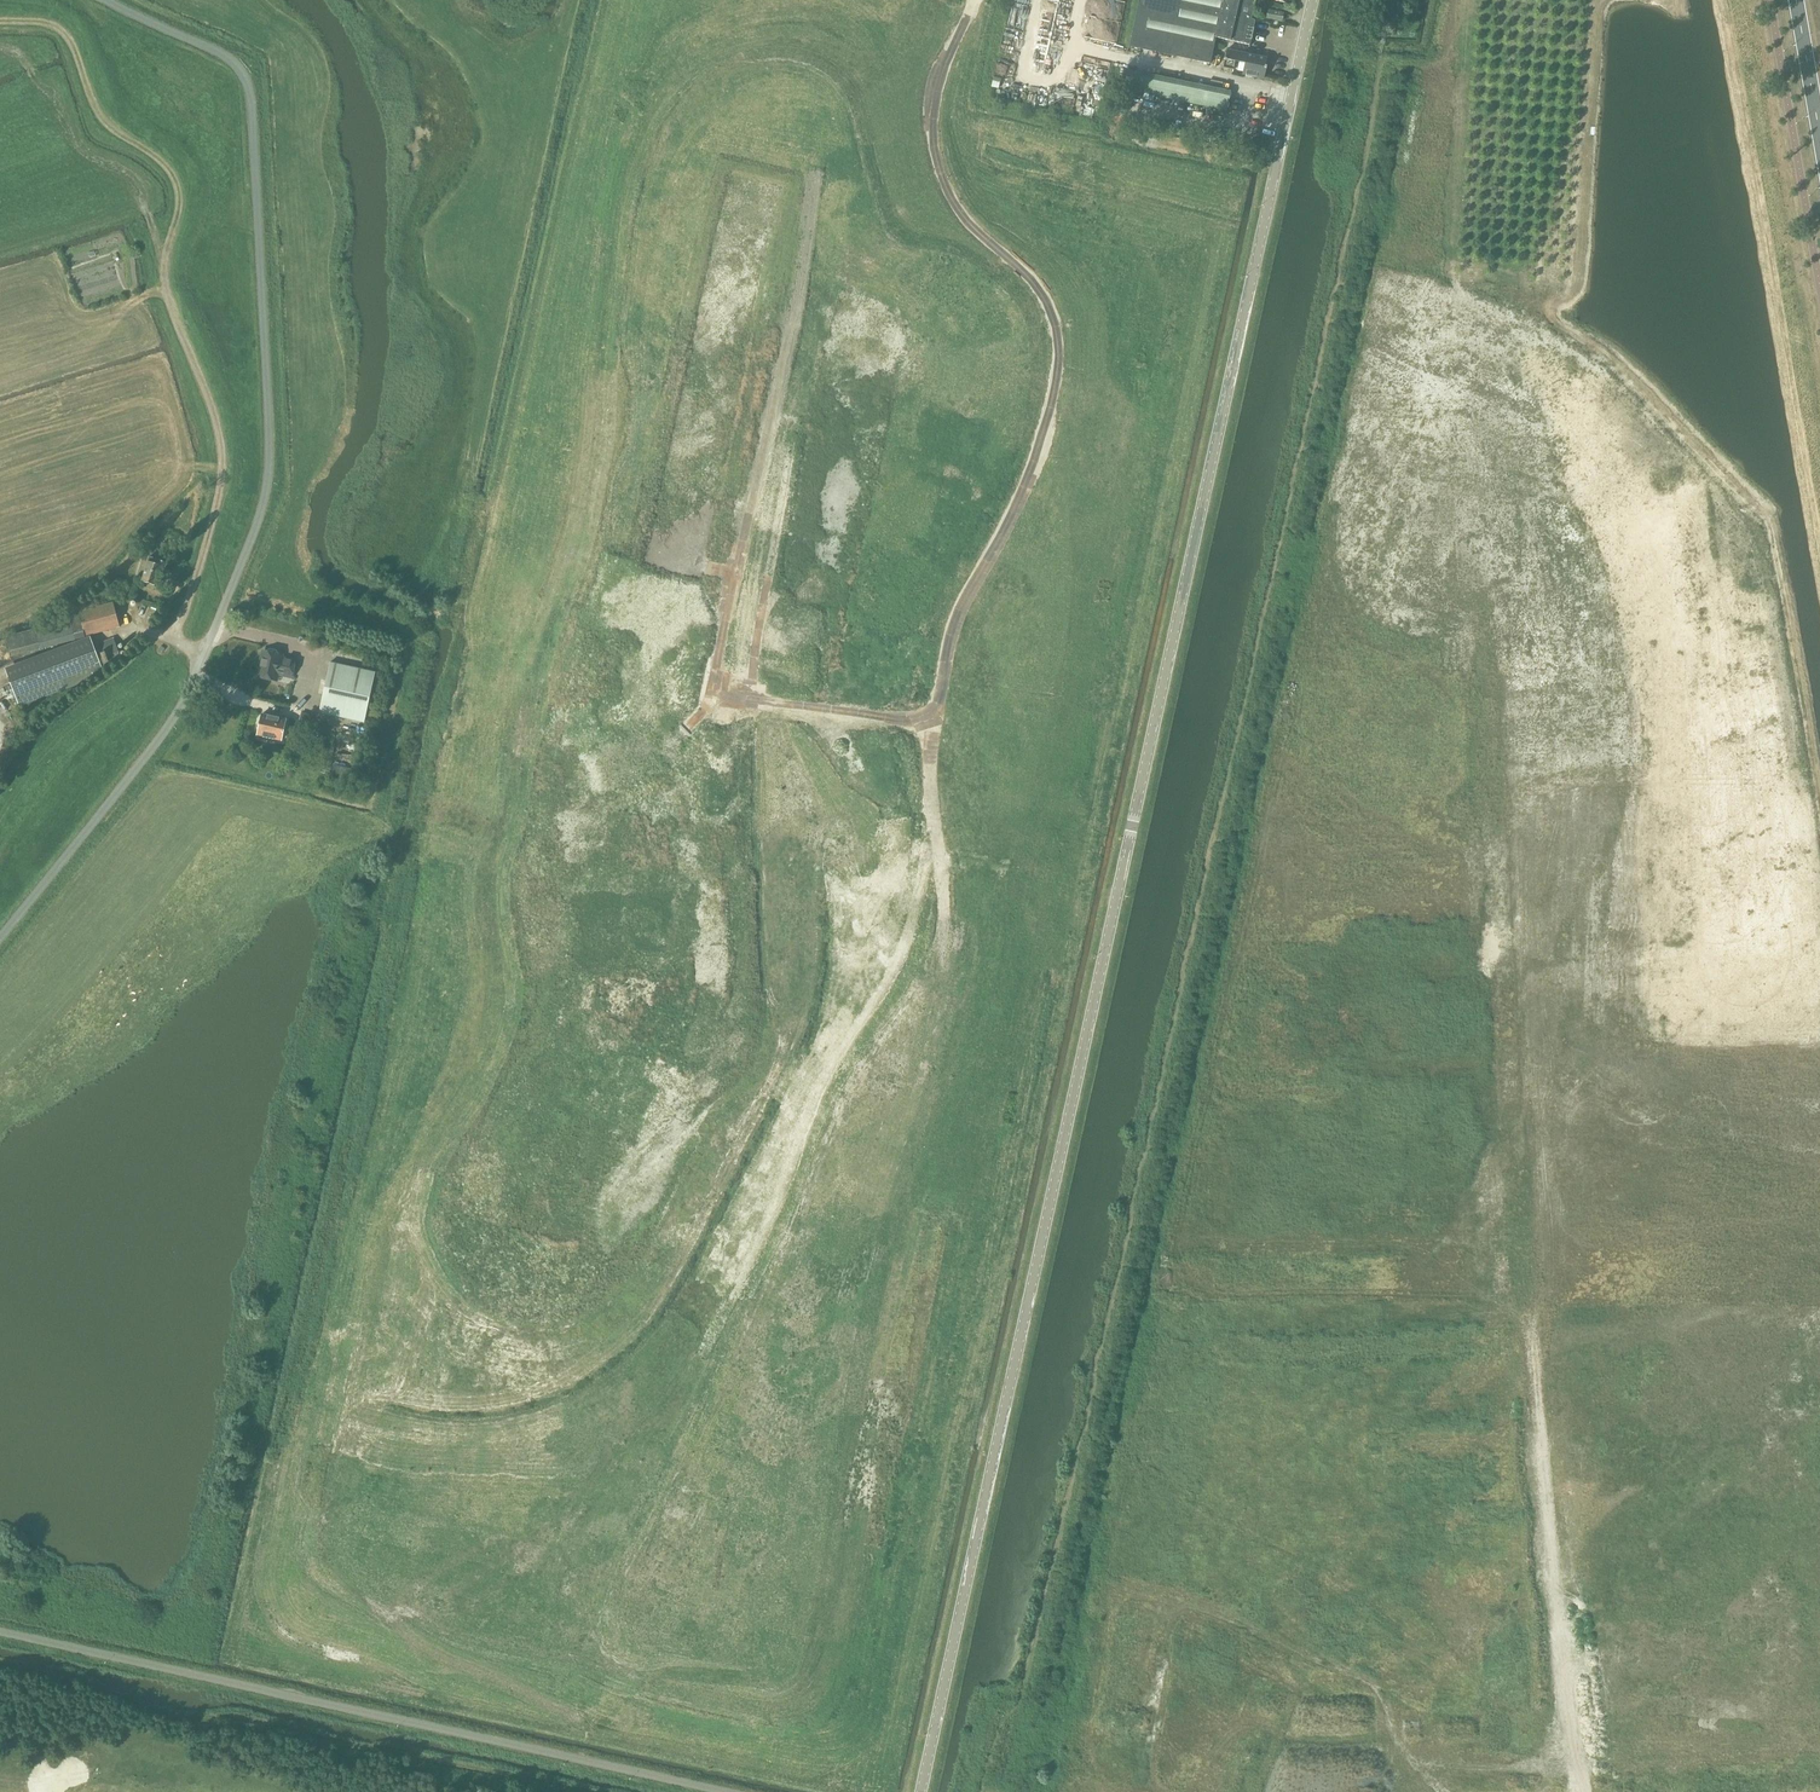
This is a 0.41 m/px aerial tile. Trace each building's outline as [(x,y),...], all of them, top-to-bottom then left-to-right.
[(1215,37),(1248,44),(1253,19),(1251,19),(1255,0),(1139,0),(1129,46),(1210,63),(1215,37)] [(1267,18),(1284,19),(1284,10),(1268,8),(1267,18)] [(1264,65),(1266,58),(1266,57),(1226,49),(1223,67),(1233,69),(1234,61),(1243,62),(1242,73),(1263,78),(1266,65),(1264,65)] [(1226,111),(1231,91),(1124,68),(1120,88),(1208,107),(1207,113),(1220,116),(1222,110),(1226,111)] [(163,575),(167,561),(150,556),(142,580),(157,585),(160,574),(163,575)] [(76,638),(120,626),(114,602),(79,611),(79,613),(40,623),(33,624),(35,628),(6,636),(12,656),(76,638)] [(19,706),(43,697),(95,677),(93,672),(123,660),(113,637),(95,645),(91,637),(7,669),(19,706)] [(278,652),(276,650),(270,648),(268,650),(267,651),(263,650),(260,666),(259,667),(258,671),(259,673),(258,676),(276,680),(277,673),(291,677),(295,661),(285,659),(284,660),(280,659),(281,655),(277,654),(278,652)] [(364,722),(375,672),(330,662),(319,712),(364,722)] [(1743,703),(1743,692),(1689,691),(1689,707),(1697,707),(1697,718),(1715,719),(1715,720),(1729,720),(1729,714),(1735,715),(1735,703),(1743,703)] [(282,740),(287,719),(262,713),(257,734),(282,740)] [(308,723),(310,715),(300,713),(299,720),(308,723)]
